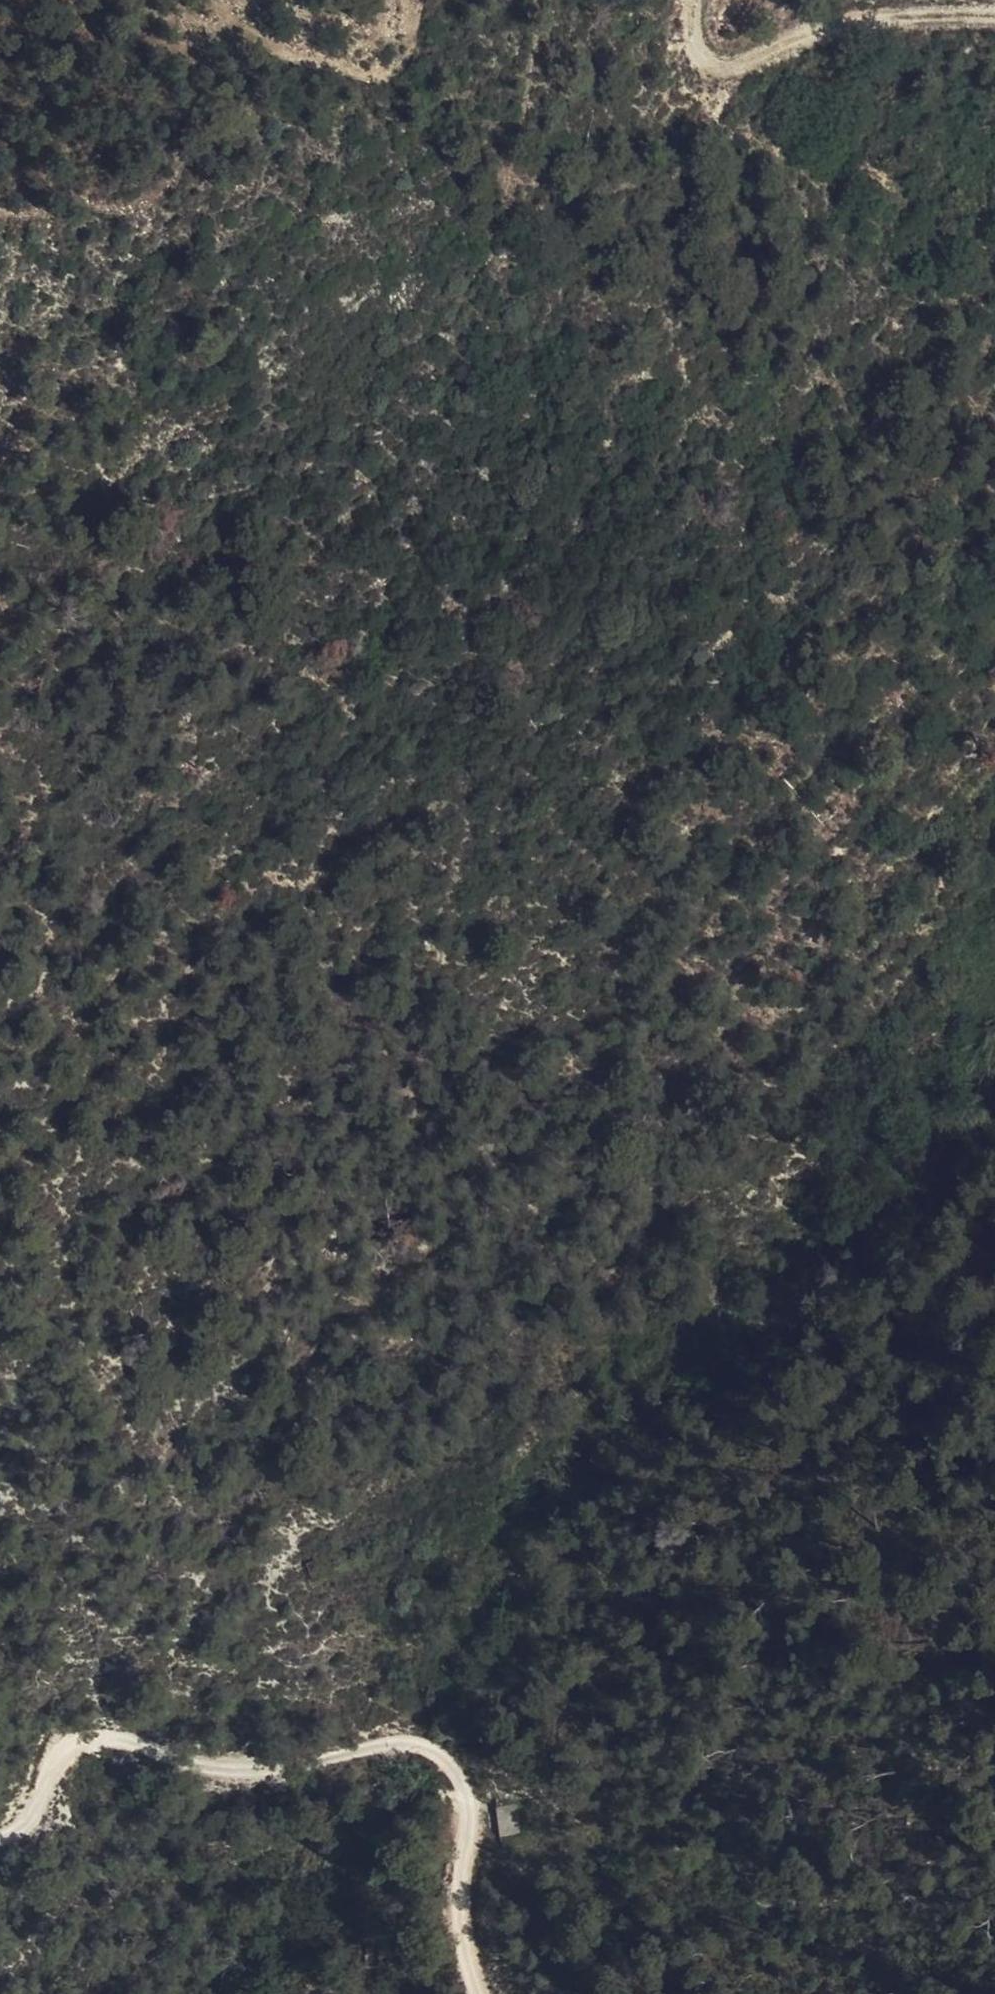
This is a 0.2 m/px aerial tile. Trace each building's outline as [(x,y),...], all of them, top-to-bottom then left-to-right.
[(519,1805),(496,1806),(498,1835),(521,1834),(519,1805)]
